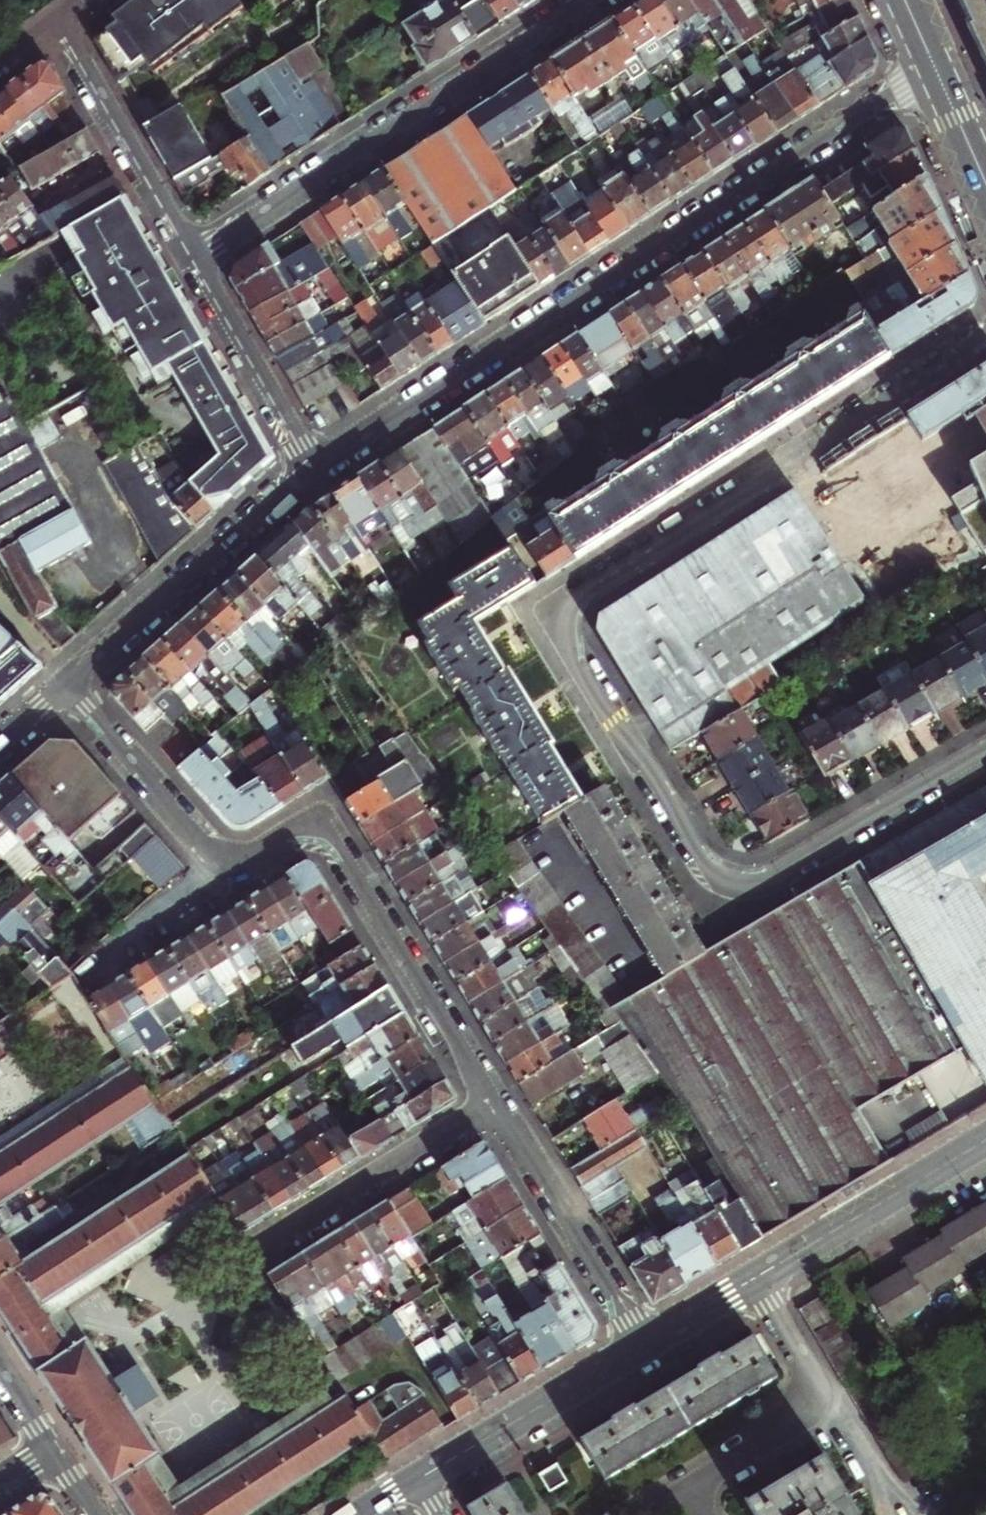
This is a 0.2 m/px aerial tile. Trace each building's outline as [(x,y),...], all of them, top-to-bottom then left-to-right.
[(118,83),(145,64),(156,79),(245,13),(236,0),(126,0),(108,13),(117,24),(93,41),(118,83)] [(477,38),(452,0),(439,0),(442,5),(405,28),(419,49),(415,50),(428,70),(438,64),(477,38)] [(519,11),(511,0),(452,0),(477,38),(488,31),(509,18),(519,11)] [(536,0),(511,0),(519,11),(530,4),(536,0)] [(658,0),(647,0),(645,1),(634,8),(669,62),(671,65),(682,57),(678,51),(687,45),(658,0)] [(689,0),(658,0),(687,45),(709,31),(689,0)] [(709,31),(726,57),(768,29),(753,6),(750,0),(689,0),(709,31)] [(859,20),(854,7),(851,0),(840,0),(805,17),(809,26),(777,44),(783,52),(788,60),(817,44),(859,20)] [(840,0),(791,0),(800,20),(805,17),(840,0)] [(985,67),(985,0),(955,0),(985,67)] [(669,62),(634,8),(625,14),(613,22),(648,75),(669,62)] [(803,83),(869,42),(864,31),(859,20),(817,44),(821,56),(796,72),(803,83)] [(648,75),(613,22),(580,43),(550,63),(573,99),(588,90),(591,95),(625,73),(633,84),(648,75)] [(803,83),(819,108),(874,72),(876,66),(877,62),(869,42),(803,83)] [(308,44),(285,59),(300,81),(308,76),(323,67),(308,44)] [(761,66),(797,122),(806,116),(819,108),(803,83),(796,72),(788,60),(783,52),(761,66)] [(754,100),(776,136),(785,130),(797,122),(761,66),(754,56),(742,63),(763,94),(754,100)] [(726,105),(755,150),(766,142),(776,136),(754,100),(726,57),(713,65),(735,99),(726,105)] [(310,146),(341,126),(308,76),(300,81),(285,59),(224,99),(251,141),(271,171),(310,146)] [(573,99),(550,63),(540,69),(529,76),(553,114),(557,120),(566,114),(587,146),(599,138),(573,99)] [(66,144),(70,142),(88,131),(81,119),(52,68),(40,65),(7,90),(40,134),(52,152),(66,144)] [(704,71),(683,84),(691,97),(692,98),(713,85),(704,71)] [(553,114),(529,76),(517,84),(480,107),(466,117),(491,154),(504,146),(516,142),(526,138),(537,131),(541,129),(543,125),(541,121),(553,114)] [(691,97),(683,84),(662,97),(671,109),(691,97)] [(7,90),(0,95),(0,146),(15,135),(24,146),(40,134),(7,90)] [(662,144),(692,190),(702,184),(714,176),(678,121),(671,109),(662,97),(641,111),(647,120),(650,126),(661,118),(673,137),(662,144)] [(702,114),(734,163),(744,156),(755,150),(726,105),(724,101),(709,111),(704,103),(698,107),(702,114)] [(164,161),(175,181),(211,162),(181,107),(145,126),(155,144),(164,161)] [(641,111),(619,125),(625,134),(647,120),(641,111)] [(678,121),(714,176),(724,170),(734,163),(702,114),(687,124),(683,119),(678,121)] [(491,154),(466,117),(425,143),(384,170),(407,205),(433,245),(447,236),(488,209),(515,191),(491,154)] [(823,176),(814,182),(830,206),(862,185),(914,152),(905,131),(901,131),(894,130),(867,148),(823,176)] [(66,144),(78,166),(89,159),(101,153),(88,131),(70,142),(66,144)] [(650,172),(671,204),(681,197),(692,190),(662,144),(659,140),(651,145),(651,149),(661,165),(650,172)] [(258,180),(271,171),(251,141),(211,162),(175,181),(174,182),(182,196),(210,182),(207,176),(227,166),(233,175),(240,171),(250,185),(258,180)] [(43,157),(55,178),(66,172),(78,166),(66,144),(52,152),(43,157)] [(920,165),(914,152),(862,185),(871,199),(889,188),(896,199),(927,180),(920,165)] [(623,177),(650,218),(660,212),(671,204),(650,172),(638,154),(630,159),(630,162),(618,170),(623,177)] [(35,162),(18,172),(30,193),(44,185),(55,178),(43,157),(35,162)] [(407,205),(384,170),(375,176),(362,184),(400,242),(412,234),(397,211),(407,205)] [(5,231),(12,239),(20,234),(34,251),(41,247),(20,220),(34,209),(10,177),(0,184),(0,223),(5,231)] [(93,189),(105,210),(127,198),(114,177),(103,183),(93,189)] [(607,198),(629,232),(638,226),(650,218),(623,177),(602,190),(607,198)] [(934,198),(927,180),(896,199),(876,212),(879,216),(875,218),(882,229),(871,236),(861,222),(846,231),(866,262),(942,214),(934,198)] [(790,198),(766,213),(791,252),(814,289),(842,271),(845,275),(866,262),(846,231),(830,206),(814,182),(790,198)] [(562,215),(590,257),(600,251),(610,244),(588,211),(569,183),(550,196),(562,215)] [(400,242),(362,184),(350,192),(341,198),(365,234),(373,230),(382,243),(386,244),(391,241),(394,246),(400,242)] [(79,225),(105,210),(93,189),(82,195),(66,204),(79,225)] [(79,225),(63,235),(63,236),(77,261),(86,275),(75,282),(85,300),(93,296),(103,313),(95,317),(107,337),(115,333),(127,356),(138,349),(159,386),(175,377),(221,457),(189,486),(215,515),(276,461),(254,421),(250,424),(244,414),(239,404),(243,402),(181,293),(177,295),(171,285),(166,276),(170,274),(159,255),(162,254),(158,245),(153,237),(149,238),(127,198),(105,210),(79,225)] [(365,234),(341,198),(332,204),(320,211),(335,234),(359,271),(370,264),(362,252),(373,245),(365,234)] [(588,211),(610,244),(619,238),(629,232),(607,198),(588,211)] [(42,209),(36,212),(56,238),(63,235),(79,225),(66,204),(56,210),(47,215),(42,209)] [(335,234),(320,211),(311,217),(300,225),(314,248),(335,234)] [(755,220),(745,227),(770,265),(784,287),(795,281),(781,259),(791,252),(766,213),(755,220)] [(949,230),(942,214),(866,262),(845,275),(865,304),(880,294),(870,279),(885,268),(896,284),(956,246),(949,230)] [(544,227),(571,269),(580,263),(590,257),(562,215),(544,227)] [(507,239),(540,289),(548,284),(555,279),(523,229),(516,218),(500,228),(507,239)] [(523,229),(555,279),(563,274),(571,269),(544,227),(538,219),(523,229)] [(736,233),(724,241),(748,278),(764,301),(774,294),(760,271),(770,265),(745,227),(736,233)] [(457,283),(484,325),(512,308),(540,289),(507,239),(466,265),(447,236),(433,245),(442,260),(457,283)] [(715,247),(702,255),(731,300),(740,313),(752,306),(739,285),(748,278),(724,241),(715,247)] [(287,272),(269,244),(234,267),(232,281),(242,300),(251,314),(303,284),(317,276),(328,269),(314,248),(309,251),(313,257),(287,272)] [(442,260),(433,245),(421,252),(431,267),(442,260)] [(962,262),(956,246),(896,284),(880,294),(865,304),(857,309),(864,319),(876,337),(968,277),(962,262)] [(693,261),(682,269),(720,328),(731,345),(740,339),(728,321),(731,319),(722,306),(731,300),(702,255),(693,261)] [(401,266),(384,276),(391,287),(407,276),(401,266)] [(336,306),(348,299),(328,269),(317,276),(336,306)] [(674,274),(661,282),(693,332),(707,324),(712,333),(720,328),(682,269),(674,274)] [(384,276),(369,286),(377,298),(392,288),(391,287),(384,276)] [(975,293),(968,277),(876,337),(891,360),(937,330),(972,308),(975,305),(977,300),(976,297),(975,293)] [(653,287),(642,294),(672,340),(675,345),(694,334),(693,332),(661,282),(653,287)] [(425,303),(453,346),(469,336),(484,325),(457,283),(425,303)] [(303,284),(251,314),(258,328),(267,344),(321,315),(303,284)] [(403,305),(437,356),(445,351),(453,346),(425,303),(419,294),(403,305)] [(635,299),(626,305),(649,340),(660,333),(667,343),(672,340),(642,294),(635,299)] [(390,318),(422,366),(429,362),(437,356),(403,305),(400,300),(385,310),(390,318)] [(361,302),(353,308),(358,315),(364,325),(373,320),(361,302)] [(619,309),(610,315),(634,352),(654,382),(670,372),(664,363),(654,370),(647,360),(658,353),(649,340),(626,305),(619,309)] [(753,315),(760,325),(773,316),(766,306),(753,315)] [(321,315),(267,344),(273,355),(277,361),(347,321),(346,319),(329,329),(321,315)] [(586,330),(579,335),(603,373),(634,352),(610,315),(604,319),(586,330)] [(375,323),(366,328),(371,336),(400,381),(411,373),(422,366),(390,318),(379,324),(375,323)] [(847,388),(891,360),(876,337),(864,319),(550,520),(577,561),(630,527),(679,496),(732,462),(793,422),(847,388)] [(347,321),(277,361),(284,374),(354,333),(347,321)] [(354,333),(284,374),(292,388),(302,382),(312,376),(321,371),(330,365),(328,361),(350,349),(360,343),(354,333)] [(570,341),(561,346),(592,393),(593,395),(610,384),(603,373),(579,335),(570,341)] [(350,349),(380,393),(391,386),(400,381),(371,336),(360,343),(350,349)] [(554,351),(542,359),(572,406),(592,393),(561,346),(554,351)] [(662,361),(664,363),(670,372),(687,364),(680,353),(662,361)] [(533,364),(522,372),(549,413),(563,404),(570,413),(574,410),(572,406),(542,359),(533,364)] [(321,371),(334,391),(348,414),(352,411),(358,408),(330,365),(321,371)] [(967,383),(910,419),(924,443),(964,417),(968,424),(985,412),(985,370),(967,383)] [(312,376),(325,396),(334,391),(321,371),(312,376)] [(515,376),(505,383),(530,420),(535,428),(552,418),(549,413),(522,372),(515,376)] [(302,382),(315,402),(325,396),(312,376),(302,382)] [(302,382),(292,388),(304,408),(315,402),(302,382)] [(497,388),(485,396),(519,449),(533,439),(523,424),(530,420),(505,383),(497,388)] [(65,622),(56,610),(60,608),(39,574),(82,550),(92,544),(40,452),(60,440),(44,413),(21,426),(0,390),(0,558),(36,617),(50,634),(65,622)] [(617,395),(600,406),(608,418),(623,404),(617,395)] [(476,402),(465,410),(500,464),(522,498),(531,491),(518,471),(520,470),(511,456),(513,455),(512,453),(519,449),(485,396),(476,402)] [(452,418),(435,429),(469,483),(500,464),(465,410),(452,418)] [(910,419),(825,473),(847,508),(862,533),(915,501),(962,472),(985,458),(985,412),(968,424),(964,417),(924,443),(910,419)] [(419,439),(402,451),(438,508),(459,541),(492,519),(469,483),(435,429),(419,439)] [(542,439),(545,443),(551,453),(568,443),(559,429),(542,439)] [(540,480),(560,467),(551,453),(545,443),(538,448),(547,463),(534,471),(540,480)] [(161,486),(138,445),(121,455),(120,453),(104,461),(161,563),(183,544),(196,532),(168,499),(161,486)] [(393,456),(381,465),(415,518),(417,521),(438,508),(402,451),(393,456)] [(962,472),(970,484),(955,493),(985,547),(985,458),(962,472)] [(372,471),(358,479),(387,523),(408,555),(417,549),(403,527),(415,518),(381,465),(372,471)] [(847,508),(825,473),(812,482),(797,491),(819,526),(847,508)] [(183,475),(161,486),(168,499),(196,532),(206,523),(215,515),(189,486),(183,475)] [(347,487),(333,496),(362,540),(387,523),(358,479),(347,487)] [(819,526),(797,491),(600,618),(597,632),(643,707),(646,712),(650,719),(671,754),(703,735),(740,713),(882,631),(846,571),(819,526)] [(325,501),(313,509),(351,562),(368,550),(362,540),(333,496),(325,501)] [(304,516),(294,525),(311,547),(334,579),(342,573),(341,569),(351,562),(313,509),(304,516)] [(558,573),(577,561),(550,520),(549,518),(535,527),(542,540),(528,549),(547,580),(558,573)] [(287,532),(256,559),(311,620),(324,609),(300,582),(310,573),(298,558),(311,547),(294,525),(287,532)] [(523,595),(536,587),(512,551),(451,588),(459,602),(420,626),(431,644),(426,647),(454,694),(461,690),(474,712),(472,714),(500,760),(503,759),(543,826),(567,812),(583,802),(568,778),(550,748),(553,746),(529,707),(510,675),(506,677),(484,640),(475,624),(523,595)] [(250,565),(237,576),(280,624),(283,628),(293,620),(301,629),(311,620),(256,559),(250,565)] [(229,583),(218,593),(278,659),(288,651),(270,632),(280,624),(237,576),(229,583)] [(375,581),(368,587),(382,607),(397,594),(389,582),(380,588),(375,581)] [(211,599),(200,609),(238,652),(248,644),(269,667),(278,659),(218,593),(211,599)] [(192,616),(181,626),(231,682),(240,674),(256,691),(265,683),(238,652),(200,609),(192,616)] [(174,632),(162,643),(191,674),(202,664),(206,670),(206,674),(225,695),(223,697),(239,716),(251,706),(252,705),(231,682),(181,626),(174,632)] [(29,682),(43,668),(0,628),(0,708),(29,682)] [(985,676),(985,631),(966,642),(968,646),(985,676)] [(155,649),(144,659),(190,711),(195,717),(204,709),(215,721),(225,712),(191,674),(162,643),(155,649)] [(962,699),(975,692),(985,685),(985,676),(968,646),(940,662),(962,699)] [(136,666),(126,675),(173,727),(190,711),(144,659),(136,666)] [(913,678),(935,715),(949,707),(962,699),(940,662),(913,678)] [(887,693),(908,730),(920,724),(935,715),(913,678),(905,663),(878,678),(887,693)] [(112,696),(161,751),(180,734),(173,727),(126,675),(120,680),(113,686),(112,696)] [(859,709),(881,746),(894,739),(908,730),(887,693),(859,709)] [(315,789),(330,779),(298,728),(285,736),(262,698),(252,705),(251,706),(272,742),(305,795),(315,789)] [(832,725),(853,762),(865,755),(881,746),(859,709),(832,725)] [(740,713),(703,735),(712,751),(719,763),(757,741),(740,713)] [(832,725),(830,722),(801,739),(825,779),(841,769),(853,762),(832,725)] [(251,828),(284,807),(255,774),(239,788),(225,773),(226,772),(214,758),(229,745),(217,732),(212,735),(215,739),(198,755),(179,771),(219,816),(230,828),(234,830),(241,831),(244,830),(247,830),(251,828)] [(161,751),(179,771),(198,755),(180,734),(161,751)] [(355,820),(360,827),(411,795),(440,777),(411,736),(384,753),(396,773),(371,788),(345,804),(355,820)] [(757,741),(719,763),(727,777),(735,790),(772,768),(757,741)] [(293,803),(305,795),(272,742),(248,757),(245,752),(238,756),(255,774),(284,807),(293,803)] [(76,745),(49,744),(34,758),(11,779),(69,844),(84,831),(93,841),(103,841),(136,812),(107,779),(76,745)] [(334,786),(338,791),(363,776),(355,764),(330,779),(334,786)] [(772,768),(735,790),(743,804),(751,818),(789,796),(772,768)] [(342,798),(345,804),(371,788),(363,776),(338,791),(342,798)] [(11,779),(0,788),(0,819),(23,845),(46,825),(53,833),(47,838),(61,854),(74,869),(84,860),(69,844),(11,779)] [(605,789),(583,802),(567,812),(665,977),(704,954),(672,902),(624,821),(605,789)] [(704,954),(665,977),(628,999),(611,1008),(621,1022),(659,1074),(671,1091),(680,1103),(686,1111),(734,1191),(763,1240),(889,1164),(858,1113),(876,1102),(965,1050),(985,1083),(985,892),(984,888),(985,887),(985,791),(704,954)] [(789,796),(751,818),(761,834),(768,846),(808,822),(792,794),(789,796)] [(368,840),(371,846),(423,814),(411,795),(360,827),(368,840)] [(380,859),(383,865),(436,833),(428,820),(426,818),(423,814),(371,846),(380,859)] [(392,878),(396,886),(463,845),(481,834),(467,814),(457,820),(465,834),(444,846),(436,833),(383,865),(392,878)] [(0,819),(0,857),(22,882),(41,865),(23,845),(0,819)] [(154,833),(148,826),(94,872),(84,860),(74,869),(61,854),(45,869),(78,906),(134,858),(158,837),(154,833)] [(165,845),(158,837),(134,858),(162,890),(186,869),(165,845)] [(518,841),(496,855),(555,940),(561,948),(574,967),(605,1012),(611,1008),(628,999),(518,841)] [(404,899),(409,906),(466,871),(469,869),(463,860),(469,856),(463,845),(396,886),(404,899)] [(331,945),(354,931),(315,868),(313,866),(312,865),(309,864),(306,864),(300,868),(288,875),(320,927),(331,945)] [(417,919),(420,925),(473,893),(486,885),(482,878),(473,883),(466,871),(409,906),(417,919)] [(320,927),(288,875),(280,881),(268,888),(300,940),(320,927)] [(0,913),(0,931),(53,990),(74,976),(70,971),(31,928),(49,912),(28,888),(0,913)] [(300,940),(268,888),(260,893),(248,901),(277,948),(280,952),(300,940)] [(428,938),(433,945),(468,923),(485,913),(473,893),(420,925),(428,938)] [(277,948),(248,901),(239,906),(228,913),(261,965),(266,962),(263,957),(277,948)] [(261,965),(228,913),(218,919),(207,926),(238,975),(241,978),(250,972),(256,982),(267,975),(261,965)] [(441,958),(445,965),(497,933),(494,927),(489,930),(485,924),(473,931),(468,923),(433,945),(441,958)] [(238,975),(207,926),(199,931),(189,937),(226,997),(236,990),(230,980),(238,975)] [(454,979),(457,985),(492,964),(486,954),(503,943),(501,939),(510,933),(506,927),(497,933),(445,965),(454,979)] [(10,1018),(21,1011),(53,990),(0,931),(0,1007),(10,1018)] [(341,960),(364,946),(354,931),(331,945),(341,960)] [(226,997),(189,937),(180,943),(168,950),(202,1005),(214,998),(220,1008),(229,1002),(226,997)] [(553,953),(561,948),(555,940),(548,945),(553,953)] [(341,960),(331,945),(311,957),(321,973),(341,960)] [(321,1001),(376,966),(371,958),(364,946),(341,960),(321,973),(303,984),(312,999),(303,1005),(307,1010),(321,1001)] [(565,973),(574,967),(561,948),(553,953),(565,973)] [(202,1005),(168,950),(159,956),(149,962),(189,1026),(195,1022),(191,1015),(203,1007),(202,1005)] [(466,1000),(469,1005),(531,967),(526,961),(521,965),(513,951),(492,964),(457,985),(466,1000)] [(189,1026),(149,962),(141,967),(128,975),(162,1028),(172,1021),(179,1033),(189,1026)] [(319,1035),(391,989),(385,981),(376,966),(321,1001),(330,1016),(313,1026),(319,1035)] [(478,1018),(482,1024),(536,991),(529,979),(535,975),(531,967),(469,1005),(478,1018)] [(162,1028),(128,975),(121,979),(109,987),(142,1039),(152,1033),(163,1050),(172,1044),(162,1028)] [(5,1204),(125,1126),(142,1153),(175,1131),(158,1104),(150,1092),(119,1045),(90,999),(74,976),(53,990),(21,1011),(28,1023),(70,996),(115,1066),(0,1140),(0,1207),(5,1204)] [(142,1039),(109,987),(101,992),(90,999),(119,1045),(134,1036),(138,1042),(142,1039)] [(351,1050),(406,1015),(400,1004),(391,989),(319,1035),(294,1050),(304,1066),(345,1040),(351,1050)] [(491,1039),(494,1045),(552,1009),(547,1000),(544,1002),(536,991),(482,1024),(491,1039)] [(284,996),(261,1010),(268,1021),(290,1007),(284,996)] [(502,1058),(507,1065),(570,1027),(557,1006),(552,1009),(494,1045),(502,1058)] [(600,1015),(609,1030),(621,1022),(611,1008),(605,1012),(600,1015)] [(353,1081),(421,1039),(415,1028),(406,1015),(351,1050),(339,1058),(353,1081)] [(527,1098),(532,1107),(588,1073),(580,1061),(585,1058),(587,1063),(603,1054),(627,1094),(659,1074),(621,1022),(609,1030),(582,1047),(519,1085),(527,1098)] [(515,1079),(519,1085),(582,1047),(570,1027),(507,1065),(515,1079)] [(229,1049),(234,1056),(255,1043),(247,1030),(238,1036),(240,1039),(228,1046),(229,1049)] [(399,1081),(434,1059),(429,1052),(421,1039),(353,1081),(346,1085),(354,1097),(380,1081),(379,1076),(391,1069),(399,1081)] [(229,1049),(210,1061),(215,1068),(234,1056),(229,1049)] [(395,1113),(447,1081),(441,1072),(434,1059),(399,1081),(406,1093),(395,1101),(390,1100),(375,1109),(383,1121),(395,1113)] [(170,1082),(176,1092),(195,1081),(188,1070),(170,1082)] [(310,1076),(293,1087),(298,1096),(313,1086),(316,1092),(319,1090),(310,1076)] [(168,1080),(150,1092),(158,1104),(176,1092),(170,1082),(168,1080)] [(395,1113),(407,1133),(436,1115),(459,1100),(447,1081),(395,1113)] [(293,1125),(329,1182),(338,1176),(345,1171),(309,1114),(299,1120),(287,1102),(298,1096),(293,1087),(276,1098),(293,1125)] [(593,1137),(602,1151),(635,1131),(680,1103),(671,1091),(628,1117),(617,1100),(584,1121),(593,1137)] [(309,1114),(345,1171),(354,1166),(363,1160),(351,1141),(326,1102),(308,1112),(309,1114)] [(259,1108),(242,1119),(246,1127),(263,1116),(259,1108)] [(351,1141),(363,1160),(386,1146),(407,1133),(395,1113),(383,1121),(351,1141)] [(909,1133),(917,1148),(950,1128),(941,1114),(909,1133)] [(242,1119),(224,1130),(230,1138),(247,1128),(246,1127),(242,1119)] [(281,1144),(312,1193),(321,1187),(329,1182),(293,1125),(288,1129),(292,1137),(281,1144)] [(579,1182),(582,1187),(616,1166),(645,1147),(635,1131),(602,1151),(571,1170),(579,1182)] [(258,1146),(294,1203),(304,1197),(312,1193),(281,1144),(275,1134),(258,1145),(258,1146)] [(225,1169),(261,1225),(271,1218),(277,1215),(241,1157),(240,1156),(228,1163),(213,1138),(207,1141),(225,1169)] [(474,1200),(508,1179),(497,1162),(487,1145),(482,1144),(437,1172),(447,1189),(457,1184),(461,1191),(467,1187),(474,1200)] [(241,1157),(277,1215),(288,1207),(294,1203),(258,1146),(241,1157)] [(0,1282),(0,1313),(77,1431),(111,1409),(45,1307),(217,1196),(212,1188),(192,1157),(25,1265),(0,1282)] [(587,1196),(591,1201),(624,1181),(616,1166),(582,1187),(587,1196)] [(224,1180),(212,1188),(217,1196),(243,1236),(254,1228),(261,1225),(225,1169),(220,1172),(224,1180)] [(729,1260),(741,1253),(700,1185),(692,1171),(668,1186),(671,1191),(717,1267),(729,1260)] [(470,1241),(525,1207),(519,1197),(508,1179),(474,1200),(453,1212),(470,1241)] [(754,1245),(763,1240),(734,1191),(727,1195),(717,1179),(709,1183),(707,1181),(700,1185),(741,1253),(754,1245)] [(596,1210),(600,1216),(633,1195),(624,1181),(591,1201),(596,1210)] [(432,1225),(411,1189),(390,1202),(411,1238),(432,1225)] [(703,1276),(717,1267),(671,1191),(654,1201),(667,1223),(673,1225),(675,1224),(679,1230),(660,1242),(686,1286),(703,1276)] [(0,1207),(0,1244),(50,1212),(43,1200),(14,1219),(5,1204),(0,1207)] [(411,1238),(390,1202),(381,1208),(373,1213),(403,1262),(414,1256),(417,1263),(425,1259),(411,1238)] [(964,1219),(941,1233),(944,1237),(925,1248),(904,1261),(909,1270),(887,1283),(870,1293),(891,1328),(930,1304),(925,1296),(965,1272),(962,1267),(985,1253),(985,1206),(964,1219)] [(503,1259),(542,1235),(533,1220),(525,1207),(470,1241),(466,1243),(483,1271),(503,1259)] [(0,1244),(0,1282),(25,1265),(17,1253),(66,1222),(57,1208),(50,1212),(0,1244)] [(403,1262),(373,1213),(365,1218),(356,1223),(391,1280),(407,1306),(424,1295),(418,1285),(407,1292),(399,1276),(409,1270),(403,1262)] [(391,1280),(356,1223),(348,1228),(339,1234),(369,1284),(381,1276),(386,1284),(391,1280)] [(671,1294),(686,1286),(660,1242),(652,1229),(620,1248),(654,1304),(671,1294)] [(369,1284),(339,1234),(330,1240),(322,1245),(357,1302),(365,1315),(374,1310),(366,1296),(374,1291),(369,1284)] [(515,1325),(543,1371),(562,1359),(577,1351),(534,1281),(560,1265),(553,1253),(542,1235),(503,1259),(535,1312),(515,1325)] [(357,1302),(322,1245),(313,1250),(305,1256),(336,1306),(340,1313),(357,1302)] [(336,1306),(305,1256),(297,1261),(288,1266),(323,1324),(329,1320),(325,1313),(336,1306)] [(534,1281),(577,1351),(594,1341),(597,1326),(575,1290),(560,1265),(534,1281)] [(323,1324),(288,1266),(280,1271),(270,1278),(283,1297),(324,1360),(340,1351),(323,1324)] [(505,1356),(522,1383),(534,1376),(543,1371),(515,1325),(483,1271),(471,1278),(493,1317),(497,1318),(500,1324),(488,1331),(492,1339),(472,1350),(484,1369),(505,1356)] [(823,1296),(798,1311),(905,1481),(929,1467),(877,1383),(823,1296)] [(340,1351),(324,1360),(339,1382),(409,1338),(395,1314),(340,1351)] [(438,1342),(478,1409),(490,1402),(500,1396),(484,1369),(472,1350),(456,1322),(444,1330),(447,1336),(438,1342)] [(409,1338),(458,1421),(469,1415),(478,1409),(438,1342),(435,1336),(422,1343),(417,1334),(409,1338)] [(625,1416),(583,1441),(607,1481),(780,1379),(755,1338),(709,1366),(625,1416)] [(484,1369),(500,1396),(512,1389),(522,1383),(505,1356),(484,1369)] [(356,1410),(374,1437),(389,1461),(418,1443),(444,1427),(423,1391),(410,1383),(396,1384),(386,1390),(399,1411),(384,1420),(371,1400),(356,1410)] [(77,1431),(132,1514),(253,1514),(374,1437),(356,1410),(349,1398),(177,1511),(111,1409),(77,1431)] [(12,1440),(0,1422),(0,1448),(12,1440)] [(541,1474),(552,1492),(570,1482),(559,1463),(541,1474)] [(758,1514),(858,1514),(856,1511),(831,1470),(792,1494),(758,1514)] [(474,1514),(527,1514),(509,1486),(471,1509),(474,1514)] [(5,1514),(61,1514),(50,1498),(37,1495),(5,1514)]
